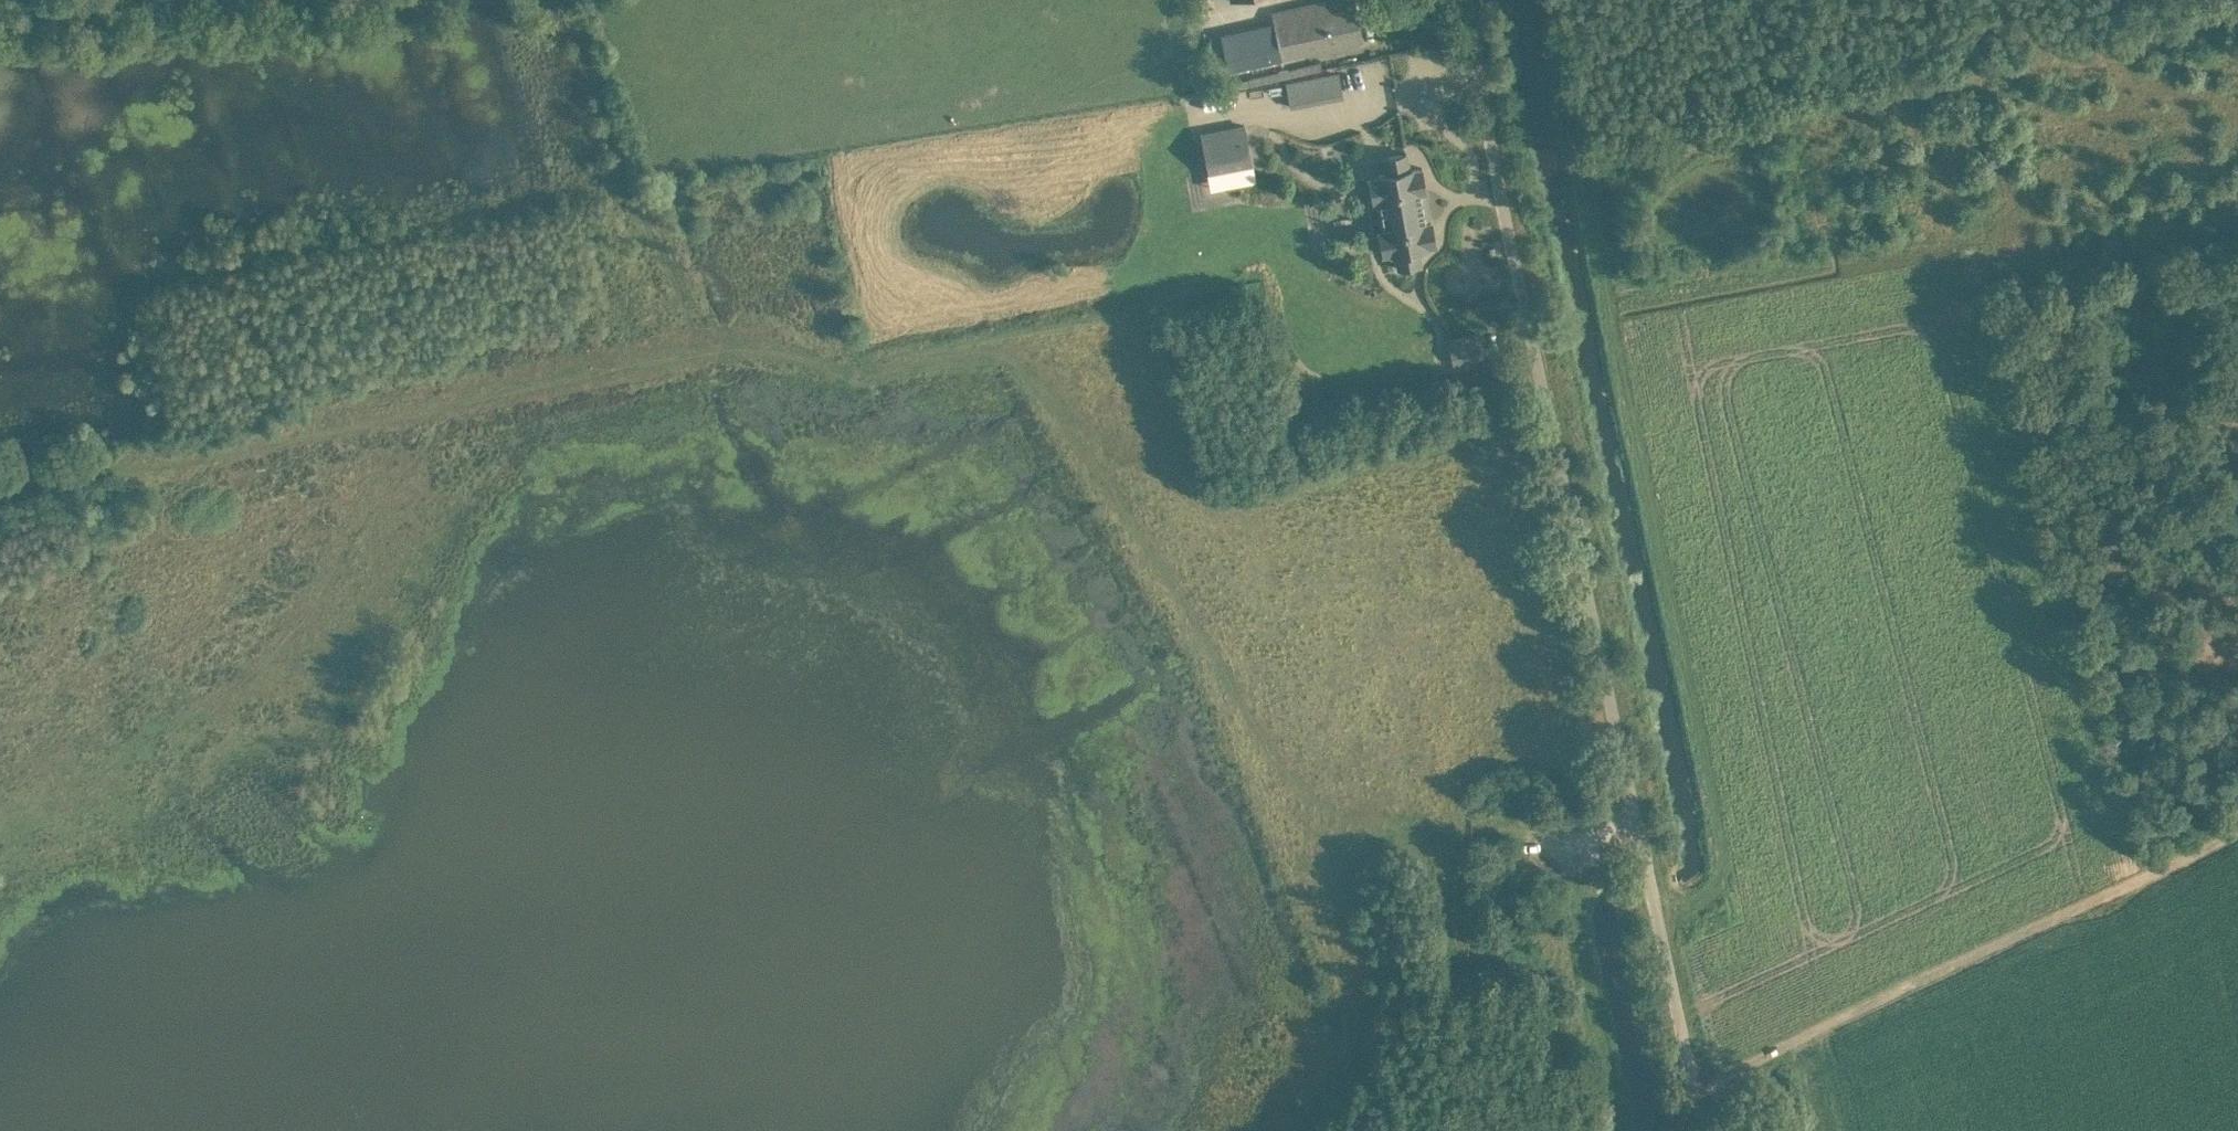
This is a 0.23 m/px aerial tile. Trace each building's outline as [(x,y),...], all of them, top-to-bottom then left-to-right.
[(1226,33),(1233,67),(1340,43),(1361,38),(1353,0),(1328,0),(1273,13),(1275,22),(1226,33)] [(1290,96),(1342,94),(1342,73),(1289,75),(1290,96)] [(1203,132),(1201,132),(1201,134),(1202,134),(1208,169),(1208,171),(1210,171),(1250,163),(1252,163),(1252,161),(1251,161),(1245,126),(1245,124),(1243,124),(1243,125),(1203,132)] [(1428,244),(1436,243),(1432,219),(1426,220),(1421,190),(1426,189),(1422,166),(1414,168),(1413,166),(1409,167),(1406,152),(1384,156),(1387,171),(1377,173),(1377,175),(1369,176),(1373,199),(1375,199),(1377,208),(1370,209),(1374,232),(1379,231),(1383,253),(1391,251),(1391,253),(1396,252),(1398,267),(1421,263),(1418,248),(1428,246),(1428,244)] [(1476,332),(1448,339),(1454,363),(1482,356),(1476,332)]
